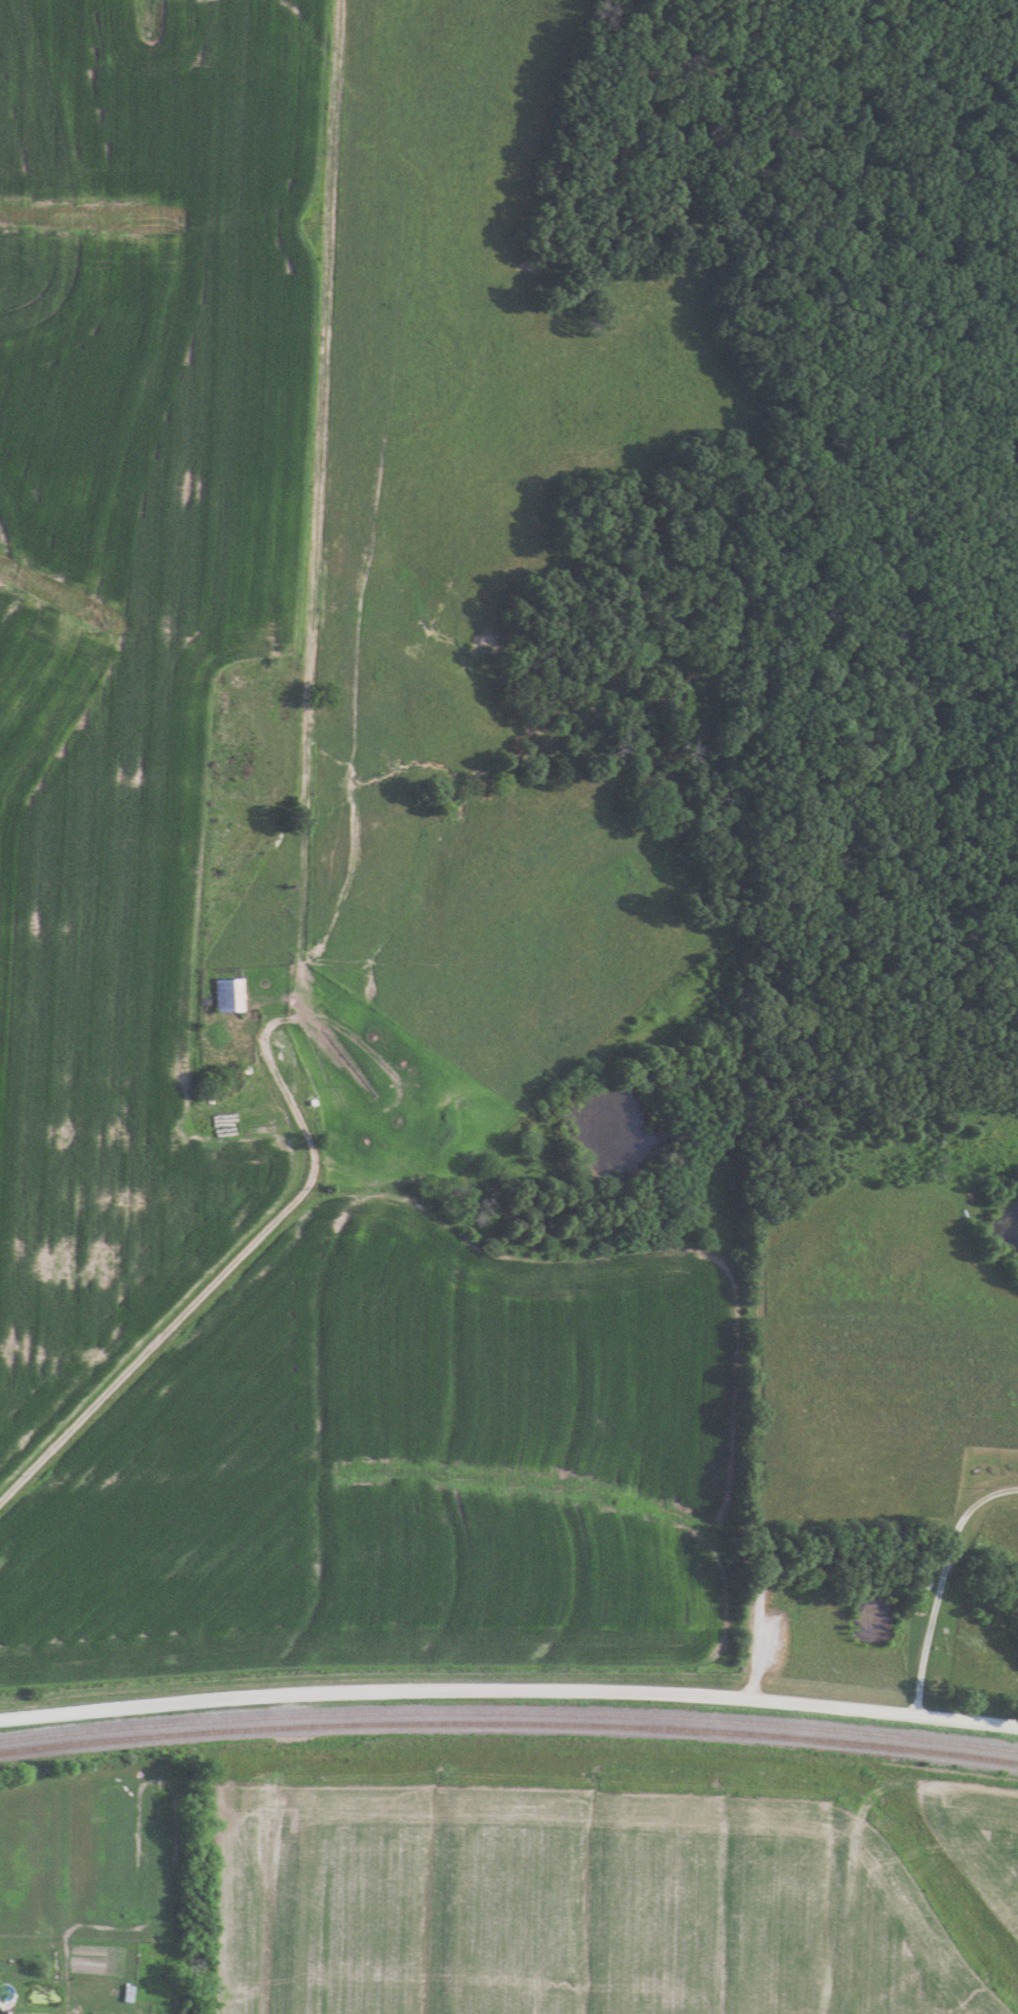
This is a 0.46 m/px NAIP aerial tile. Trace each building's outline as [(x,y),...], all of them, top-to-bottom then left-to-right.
[(239,979),(211,979),(211,1013),(239,1013),(239,979)]
